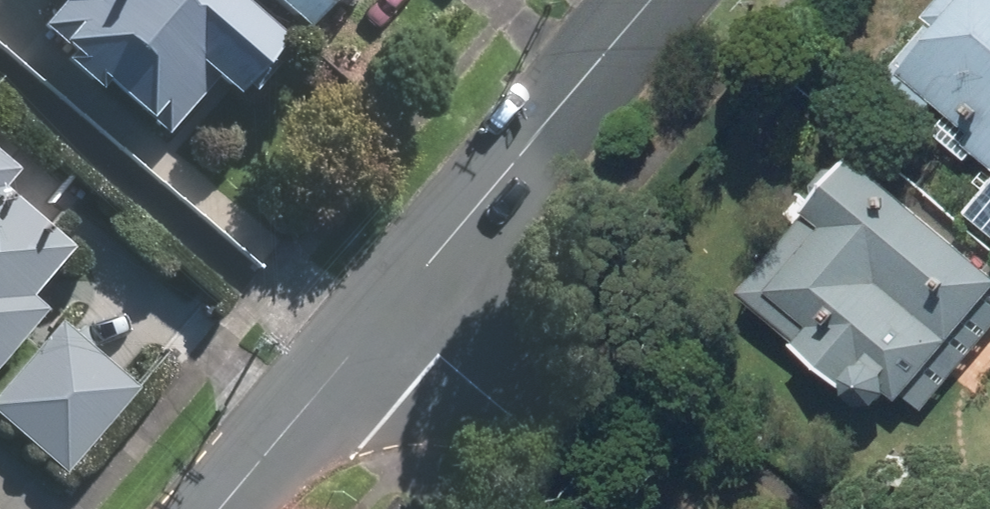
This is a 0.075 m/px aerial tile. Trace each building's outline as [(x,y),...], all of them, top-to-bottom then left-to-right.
[(301,34),(263,0),(69,0),(50,21),(79,48),(72,56),(110,91),(118,83),(174,133),(228,73),(248,91),(301,34)] [(317,22),(337,0),(292,0),(317,22)] [(989,255),(989,0),(930,0),(853,91),(903,133),(912,122),(987,185),(953,224),(989,255)] [(58,306),(41,291),(84,243),(14,182),(31,163),(0,136),(0,372),(58,306)] [(835,165),(723,305),(780,350),(771,361),(853,427),(880,394),(900,410),(989,298),(989,288),(835,165)] [(0,398),(0,406),(76,470),(149,384),(69,317),(0,398)]
